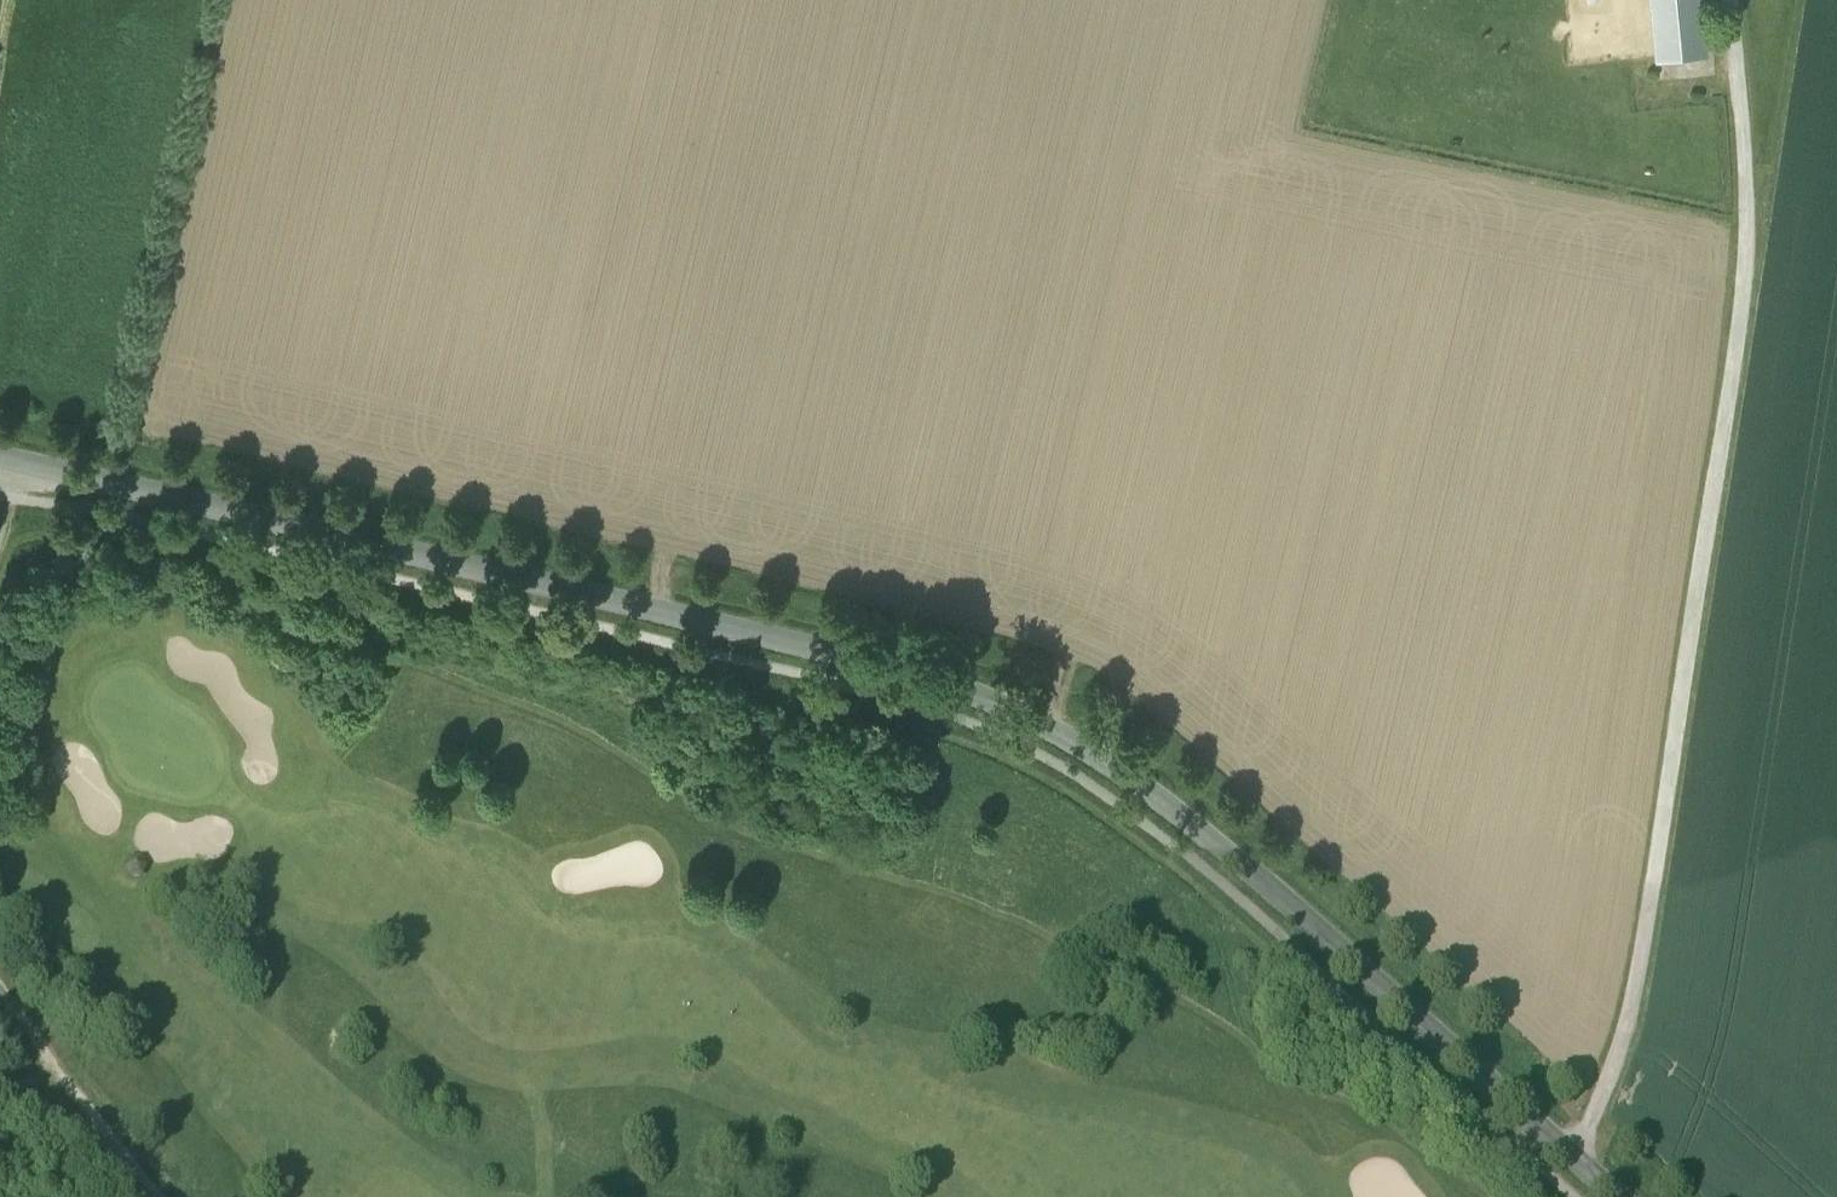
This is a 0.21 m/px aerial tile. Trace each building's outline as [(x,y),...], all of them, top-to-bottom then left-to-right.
[(1658,57),(1705,52),(1700,0),(1652,0),(1658,57)]
